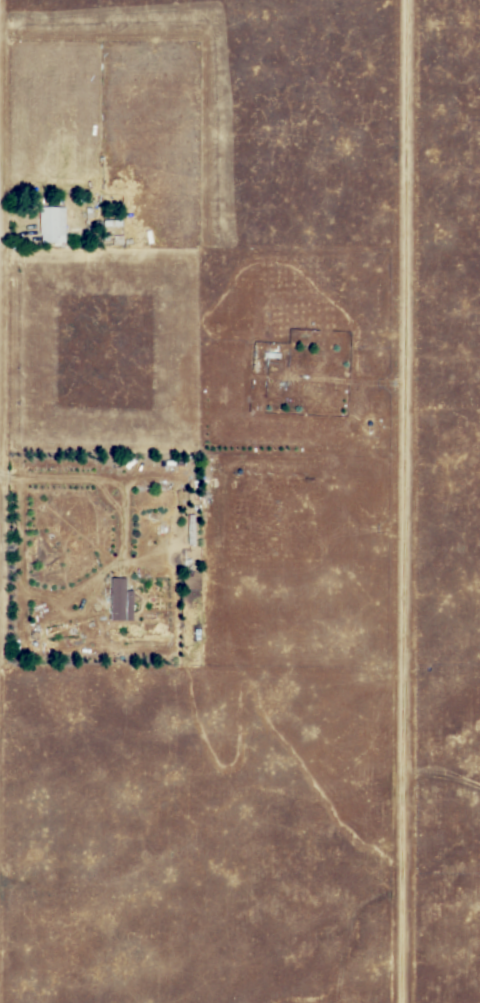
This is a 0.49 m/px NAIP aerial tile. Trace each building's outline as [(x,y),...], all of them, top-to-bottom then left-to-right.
[(42,209),(67,209),(66,244),(40,243),(42,209)] [(111,578),(128,578),(127,590),(133,590),(133,620),(111,620),(111,578)]
